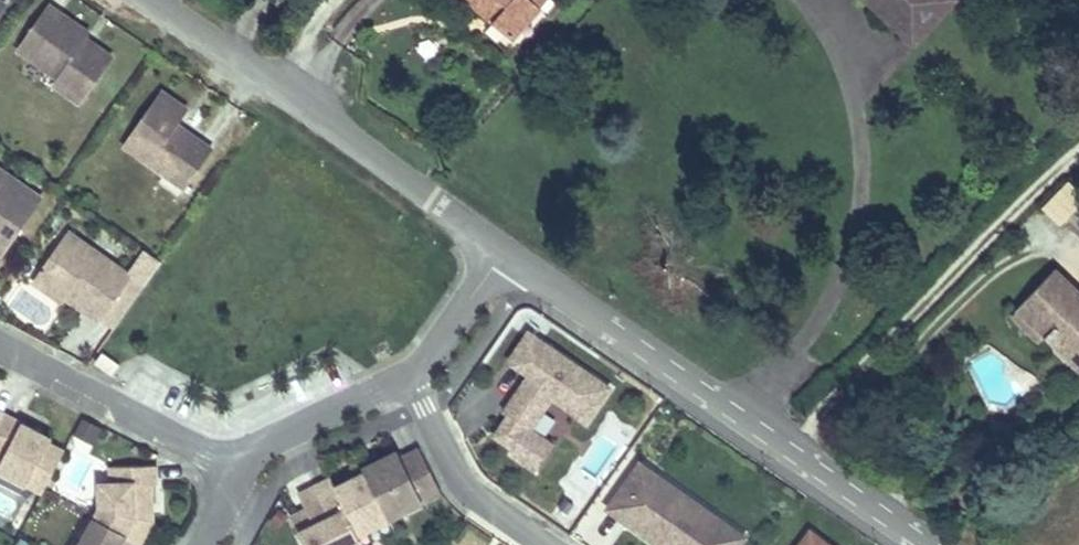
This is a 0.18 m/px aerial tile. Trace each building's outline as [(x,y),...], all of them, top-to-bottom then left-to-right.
[(15,9),(3,0),(0,0),(0,30),(15,9)] [(512,39),(547,0),(546,0),(467,0),(477,9),(486,1),(493,7),(486,16),(512,39)] [(913,40),(949,0),(870,0),(913,40)] [(486,1),(477,9),(486,16),(493,7),(486,1)] [(65,22),(69,17),(56,8),(52,13),(65,22)] [(61,86),(89,106),(120,62),(101,48),(99,52),(91,46),(97,37),(69,17),(65,22),(52,13),(25,51),(40,61),(44,56),(56,64),(52,70),(66,80),(61,86)] [(99,52),(101,48),(93,42),(91,46),(99,52)] [(40,61),(52,70),(56,64),(44,56),(40,61)] [(168,95),(131,147),(172,177),(185,174),(199,184),(220,155),(191,134),(187,139),(181,134),(195,114),(168,95)] [(50,202),(0,167),(0,228),(5,231),(1,237),(0,238),(0,248),(11,256),(50,202)] [(194,192),(199,184),(185,174),(172,177),(194,192)] [(1061,222),(1078,202),(1078,188),(1067,178),(1042,205),(1061,222)] [(106,323),(137,280),(74,235),(40,283),(69,304),(73,299),(79,290),(98,304),(92,313),(106,323)] [(1018,307),(1047,335),(1052,330),(1078,355),(1078,292),(1055,269),(1018,307)] [(73,299),(92,313),(98,304),(79,290),(73,299)] [(1047,335),(1018,307),(1010,314),(1039,343),(1047,335)] [(595,424),(618,391),(537,335),(517,364),(538,378),(541,380),(533,392),(530,389),(512,415),(517,419),(504,438),(525,453),(521,458),(544,474),(558,454),(535,437),(552,413),(550,404),(545,400),(549,393),(595,424)] [(116,376),(123,366),(105,354),(98,363),(116,376)] [(538,378),(530,389),(533,392),(541,380),(538,378)] [(560,401),(549,393),(545,400),(550,404),(552,413),(560,401)] [(10,418),(0,412),(0,437),(10,418)] [(56,442),(10,418),(0,437),(0,452),(9,457),(2,470),(32,486),(38,476),(53,484),(68,455),(53,447),(56,442)] [(411,462),(408,455),(389,464),(393,473),(387,476),(385,471),(375,476),(397,520),(413,512),(411,507),(428,498),(431,504),(450,494),(429,453),(411,462)] [(393,473),(389,464),(373,472),(375,476),(385,471),(387,476),(393,473)] [(116,469),(116,486),(105,487),(105,510),(100,519),(129,536),(127,540),(132,543),(136,544),(143,544),(155,524),(155,513),(152,513),(151,487),(159,487),(158,468),(116,469)] [(634,524),(664,544),(669,544),(672,541),(678,544),(724,544),(735,529),(665,479),(663,482),(647,470),(619,509),(636,521),(634,524)] [(38,476),(32,486),(47,494),(53,484),(38,476)] [(345,490),(341,481),(325,490),(339,519),(354,511),(366,536),(397,520),(375,476),(345,490)] [(313,544),(362,544),(369,541),(366,536),(354,511),(339,519),(325,490),(308,498),(316,513),(320,521),(305,529),(313,544)] [(316,513),(301,520),(305,529),(320,521),(316,513)] [(100,519),(85,544),(131,544),(132,543),(127,540),(129,536),(100,519)] [(724,544),(749,544),(752,541),(735,529),(724,544)] [(819,536),(812,544),(831,544),(819,536)]
